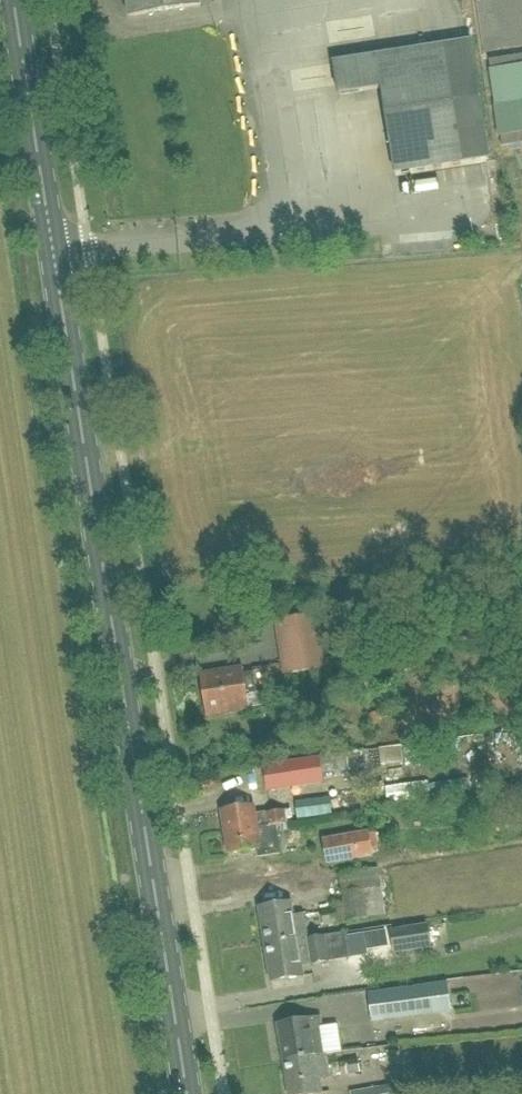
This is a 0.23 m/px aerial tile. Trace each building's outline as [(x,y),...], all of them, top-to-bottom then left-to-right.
[(201,6),(200,0),(127,0),(130,17),(201,6)] [(382,84),(378,57),(334,64),(339,96),(382,89),(383,89),(382,84)] [(490,70),(502,136),(521,132),(521,64),(490,70)] [(486,132),(476,69),(382,84),(383,89),(382,89),(391,147),(486,132)] [(284,676),(326,670),(318,617),(275,623),(284,676)] [(207,716),(250,709),(243,670),(201,677),(207,716)] [(268,792),(324,784),(320,757),(264,766),(268,792)] [(226,833),(276,825),(287,823),(285,811),(267,814),(266,813),(255,814),(254,806),(222,811),(226,833)] [(276,825),(226,833),(229,855),(260,850),(261,858),(281,855),(276,825)] [(328,866),(374,857),(370,832),(323,840),(328,866)] [(325,926),(387,916),(380,869),(341,876),(345,904),(336,906),(336,910),(323,912),(325,926)] [(266,946),(308,939),(304,916),(294,918),(291,903),(260,908),(266,946)] [(395,954),(433,948),(430,925),(391,930),(395,954)] [(308,939),(266,946),(272,982),(303,978),(301,963),(311,961),(312,965),(352,959),(348,933),(308,939)] [(375,1023),(418,1017),(434,1014),(430,987),(414,989),(371,995),(375,1023)] [(284,1062),(326,1055),(320,1018),(278,1024),(284,1062)] [(385,1043),(367,1045),(370,1066),(388,1064),(385,1043)] [(284,1062),(289,1093),(320,1093),(321,1093),(319,1079),(330,1078),(326,1055),(284,1062)] [(347,1062),(349,1075),(361,1074),(360,1060),(347,1062)] [(404,1085),(382,1088),(352,1093),(405,1093),(404,1085)]
